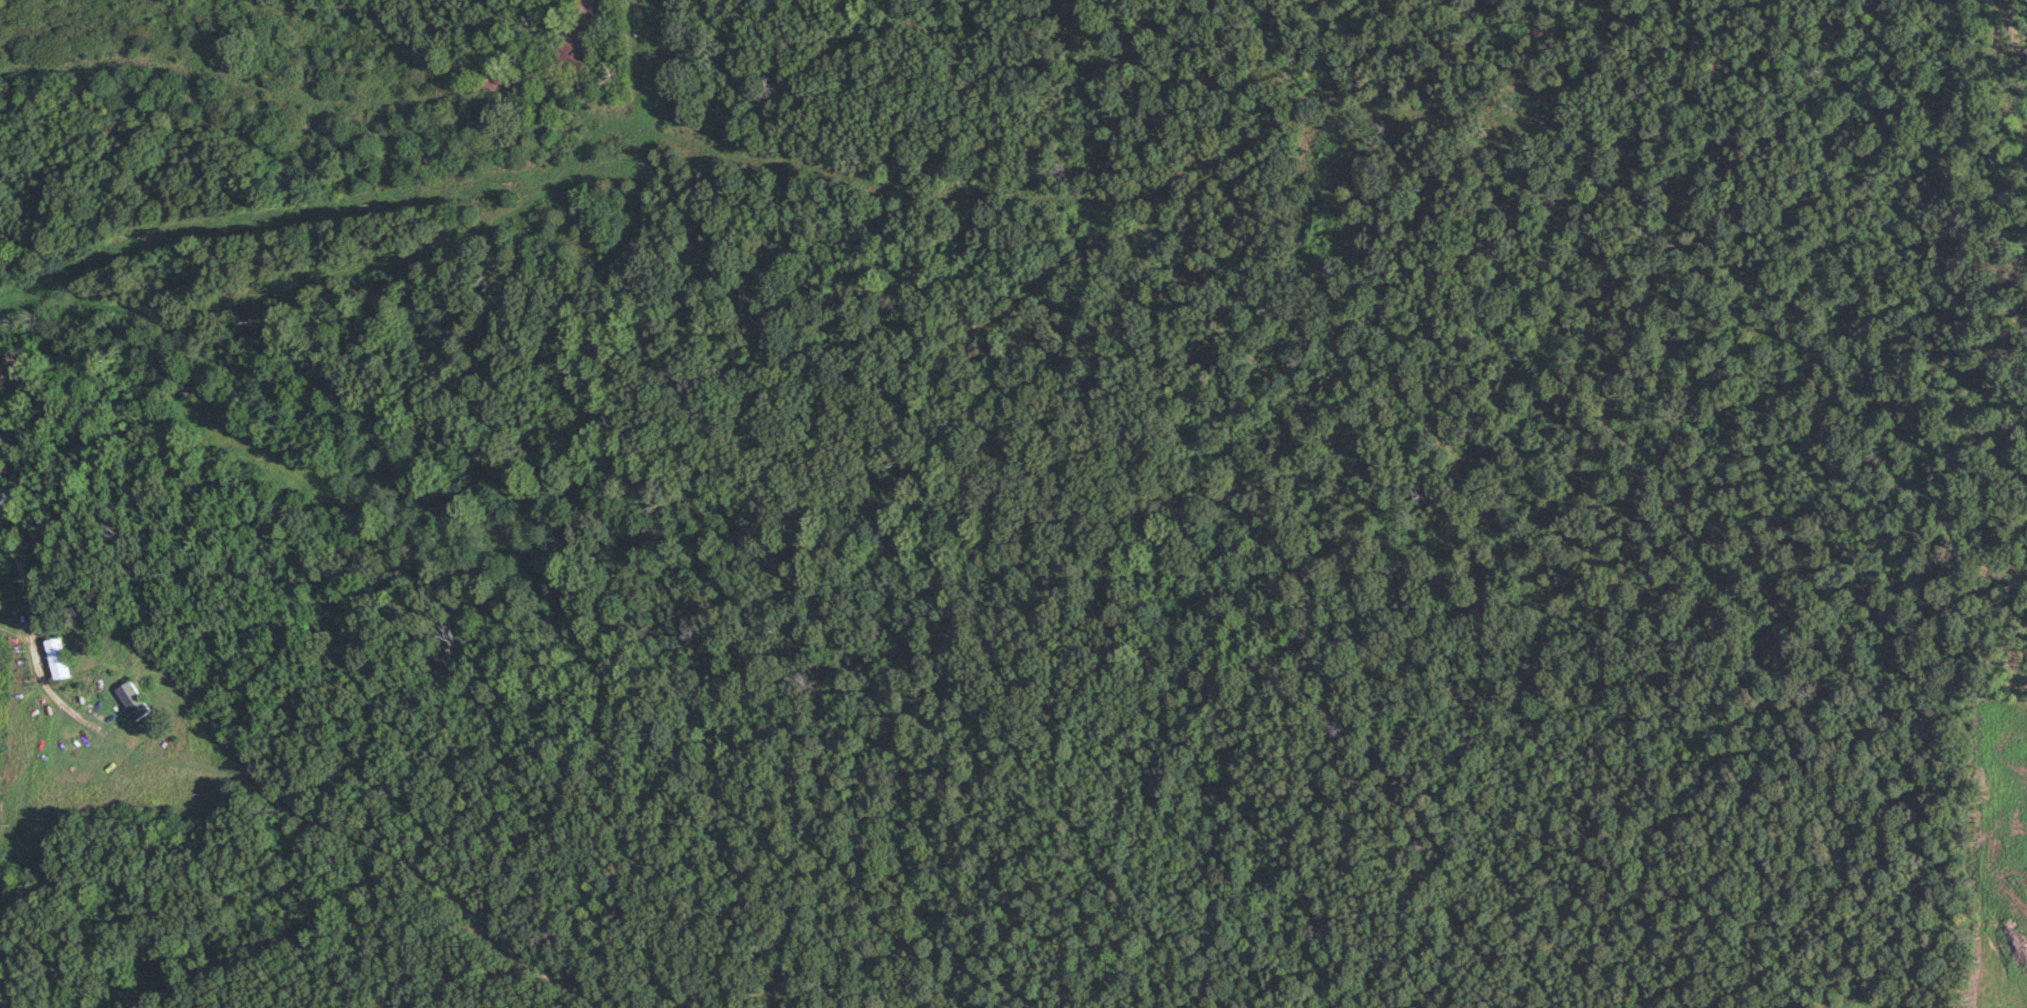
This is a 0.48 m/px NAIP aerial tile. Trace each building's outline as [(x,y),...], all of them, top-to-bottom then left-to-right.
[(21,512),(21,490),(0,490),(0,512),(21,512)] [(47,642),(56,682),(73,679),(64,639),(47,642)] [(154,712),(135,681),(118,692),(137,723),(154,712)]
